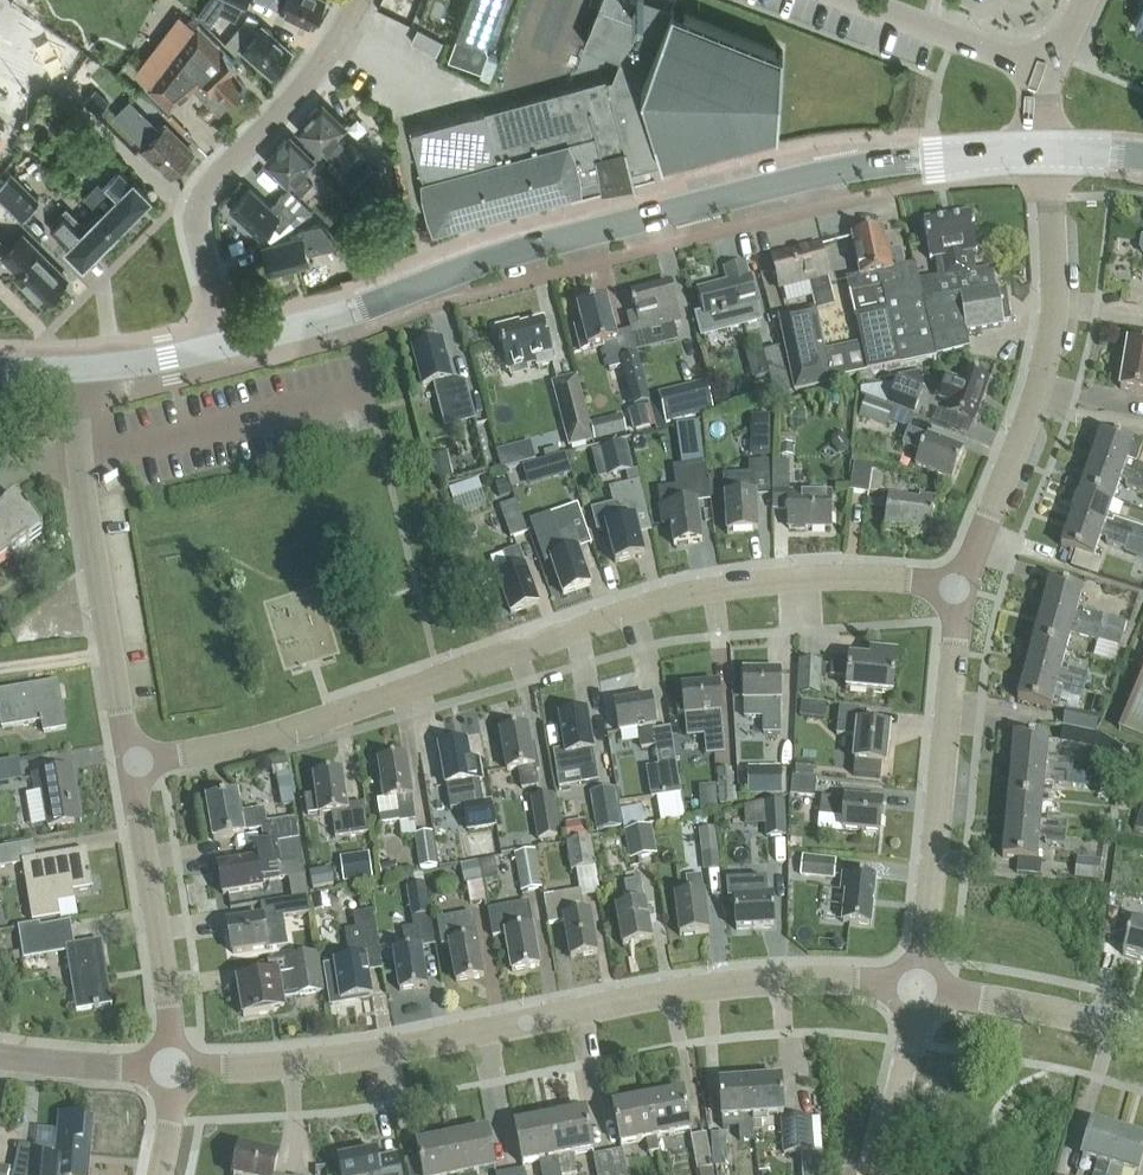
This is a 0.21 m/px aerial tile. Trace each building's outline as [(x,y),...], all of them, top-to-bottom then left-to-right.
[(240,3),(233,0),(208,0),(198,14),(210,24),(220,11),(232,17),(240,3)] [(313,24),(325,0),(268,0),(271,1),(270,3),(281,8),(281,9),(313,24)] [(584,42),(621,57),(613,75),(609,77),(609,76),(496,107),(458,117),(410,130),(421,172),(423,172),(424,177),(422,178),(423,194),(428,214),(435,228),(582,189),(581,180),(607,173),(609,179),(620,176),(632,173),(631,167),(632,166),(662,158),(662,160),(778,130),(783,50),(672,6),(667,18),(640,8),(643,0),(601,0),(584,42)] [(448,58),(482,70),(489,51),(483,40),(490,23),(493,24),(502,0),(470,0),(448,58)] [(246,20),(241,25),(226,42),(237,53),(242,47),(272,73),(292,50),(262,24),(257,29),(246,20)] [(233,72),(239,65),(222,48),(198,23),(150,86),(172,109),(195,87),(219,111),(245,84),(233,72)] [(443,41),(418,28),(411,41),(436,54),(443,41)] [(76,74),(68,84),(75,90),(84,81),(76,74)] [(96,87),(84,99),(98,113),(110,101),(96,87)] [(344,125),(322,103),(299,127),(320,149),(321,149),(332,160),(335,157),(349,172),(366,155),(350,140),(345,146),(341,142),(342,141),(335,134),(344,125)] [(141,110),(126,125),(144,143),(140,148),(155,163),(159,159),(173,173),(193,152),(164,123),(159,128),(141,110)] [(14,128),(0,119),(0,135),(7,140),(13,131),(14,128)] [(313,182),(301,170),(313,158),(290,136),(267,160),(289,182),(301,193),(313,182)] [(99,139),(91,147),(104,161),(112,153),(99,139)] [(357,192),(365,183),(374,192),(386,180),(376,171),(379,168),(367,155),(344,179),(357,192)] [(329,189),(340,178),(326,164),(315,175),(329,189)] [(84,195),(95,204),(101,211),(118,228),(151,195),(134,178),(132,180),(119,167),(102,184),(99,180),(84,195)] [(40,199),(12,170),(0,182),(0,197),(21,218),(40,199)] [(296,212),(280,196),(271,206),(250,186),(230,207),(260,236),(263,232),(273,222),(280,229),(296,212)] [(273,222),(263,232),(270,239),(311,212),(287,189),(280,196),(296,212),(280,229),(273,222)] [(67,245),(67,246),(83,262),(118,228),(101,211),(82,231),(65,214),(51,228),(67,245)] [(365,225),(352,212),(332,232),(345,245),(365,225)] [(971,214),(947,218),(956,276),(939,279),(918,282),(936,358),(969,350),(966,333),(1003,326),(1003,322),(1008,321),(1007,315),(1005,315),(1001,293),(998,293),(997,289),(995,289),(992,269),(975,272),(972,253),(977,252),(971,214)] [(939,279),(956,276),(947,218),(923,222),(929,260),(935,259),(939,279)] [(308,252),(337,245),(321,223),(298,229),(300,235),(263,245),(270,273),(310,262),(308,252)] [(889,253),(886,240),(884,241),(882,230),(852,236),(860,277),(845,280),(853,318),(854,317),(861,345),(824,353),(815,309),(780,317),(795,391),(831,384),(830,380),(936,358),(918,282),(914,266),(903,268),(900,251),(889,253)] [(22,234),(3,253),(20,270),(16,273),(45,301),(67,278),(22,234)] [(832,293),(820,247),(787,256),(786,254),(771,258),(779,290),(809,282),(813,298),(832,293)] [(704,317),(698,318),(703,336),(761,320),(761,319),(760,319),(749,278),(748,278),(744,265),(724,270),(728,284),(698,292),(704,317)] [(625,317),(631,336),(680,323),(670,284),(644,291),(644,288),(634,291),(635,293),(631,294),(632,297),(629,298),(632,309),(635,308),(636,314),(625,317)] [(582,326),(575,328),(581,352),(603,346),(609,370),(623,367),(634,407),(648,403),(636,357),(622,361),(606,301),(578,308),(582,326)] [(507,372),(537,364),(538,368),(554,363),(543,322),(519,328),(518,324),(496,329),(507,372)] [(1120,389),(1142,393),(1142,346),(1128,343),(1120,389)] [(445,426),(473,419),(464,382),(452,385),(451,380),(450,380),(441,344),(413,351),(422,387),(434,384),(445,426)] [(774,399),(791,394),(778,347),(762,352),(774,399)] [(951,404),(947,413),(974,423),(990,380),(963,371),(959,382),(947,378),(940,400),(951,404)] [(592,441),(576,377),(553,383),(569,447),(592,441)] [(926,388),(903,380),(902,383),(893,406),(916,415),(926,388)] [(714,413),(707,383),(658,395),(665,425),(714,413)] [(860,390),(860,397),(864,398),(892,407),(893,407),(893,406),(902,383),(860,390)] [(892,407),(864,398),(858,418),(886,427),(892,407)] [(628,412),(633,432),(651,428),(645,408),(628,412)] [(594,442),(626,433),(621,415),(590,423),(594,442)] [(769,416),(750,416),(750,458),(769,458),(769,416)] [(963,450),(908,428),(901,446),(919,453),(914,465),(951,480),(963,450)] [(1090,462),(1142,480),(1142,467),(1136,464),(1142,443),(1133,440),(1132,444),(1100,433),(1090,462)] [(849,450),(849,444),(843,436),(836,435),(831,439),(831,445),(838,453),(843,455),(849,450)] [(507,446),(514,490),(535,487),(530,462),(541,460),(538,441),(507,446)] [(633,471),(626,443),(599,449),(606,478),(633,471)] [(564,455),(548,460),(553,478),(570,473),(564,455)] [(1127,483),(1125,487),(1142,493),(1142,480),(1090,462),(1080,490),(1113,501),(1120,481),(1127,483)] [(724,535),(757,533),(756,496),(770,495),(769,463),(748,464),(749,475),(721,476),(724,535)] [(773,463),(773,487),(773,510),(788,510),(788,529),(830,529),(830,494),(789,494),(788,463),(773,463)] [(873,465),(853,463),(849,492),(868,494),(873,465)] [(676,487),(657,489),(662,526),(671,525),(674,546),(702,542),(697,504),(694,504),(694,499),(709,497),(705,464),(673,468),(676,487)] [(449,466),(432,470),(435,484),(452,480),(449,466)] [(478,480),(448,490),(452,500),(482,490),(478,480)] [(506,481),(497,483),(501,498),(510,495),(506,481)] [(639,483),(611,490),(619,524),(605,527),(615,564),(644,556),(633,514),(646,511),(639,483)] [(1071,518),(1129,539),(1142,544),(1142,530),(1114,520),(1113,524),(1106,522),(1113,501),(1080,490),(1071,518)] [(919,498),(918,503),(888,499),(884,526),(931,532),(935,500),(919,498)] [(19,501),(0,515),(0,564),(43,533),(19,501)] [(500,507),(511,538),(526,533),(516,502),(500,507)] [(548,515),(530,522),(545,564),(551,562),(563,595),(590,586),(578,549),(575,539),(588,534),(577,505),(548,515)] [(1094,559),(1093,559),(1101,538),(1107,540),(1106,544),(1125,551),(1129,539),(1071,518),(1061,547),(1071,551),(1066,565),(1090,573),(1094,559)] [(503,554),(510,573),(497,578),(510,614),(538,604),(525,568),(518,549),(503,554)] [(1049,583),(1041,613),(1101,629),(1104,617),(1085,612),(1083,616),(1077,614),(1082,592),(1049,583)] [(1124,635),(1101,629),(1041,613),(1033,642),(1067,651),(1071,635),(1120,648),(1124,635)] [(1104,617),(1101,629),(1124,635),(1127,623),(1104,617)] [(1088,675),(1069,669),(1068,673),(1061,672),(1067,651),(1033,642),(1025,671),(1085,687),(1088,675)] [(896,655),(870,653),(869,662),(849,660),(849,661),(832,659),(831,677),(848,678),(847,690),(892,695),(896,655)] [(820,697),(822,663),(798,662),(796,696),(820,697)] [(1081,699),(1085,687),(1025,671),(1017,700),(1051,709),(1057,688),(1063,690),(1062,694),(1081,699)] [(763,735),(781,735),(780,672),(743,672),(743,719),(763,719),(763,735)] [(1142,740),(1142,676),(1119,729),(1142,740)] [(0,692),(0,721),(1,729),(41,722),(43,733),(65,730),(57,683),(0,692)] [(721,714),(718,684),(681,688),(684,717),(686,737),(704,736),(706,755),(723,754),(720,714),(721,714)] [(655,746),(652,728),(655,727),(650,698),(614,704),(619,733),(638,730),(641,749),(655,746)] [(801,702),(800,717),(824,720),(826,704),(801,702)] [(839,710),(836,735),(857,737),(854,762),(853,776),(879,779),(880,765),(885,765),(889,729),(862,726),(864,712),(839,710)] [(1063,729),(1096,735),(1099,717),(1066,710),(1063,729)] [(582,784),(598,782),(587,713),(559,718),(565,752),(553,754),(557,777),(580,774),(582,784)] [(521,789),(537,786),(535,772),(538,771),(534,746),(530,746),(527,727),(499,732),(506,771),(518,769),(521,789)] [(1098,750),(1100,736),(1063,729),(1061,743),(1098,750)] [(554,732),(545,733),(547,745),(556,744),(554,732)] [(1013,738),(1010,768),(1072,774),(1073,761),(1053,760),(1053,764),(1046,763),(1048,741),(1013,738)] [(466,743),(438,747),(446,786),(450,811),(464,808),(468,831),(494,826),(490,803),(481,804),(477,781),(482,780),(478,759),(469,761),(466,743)] [(378,762),(384,801),(376,802),(380,825),(414,820),(410,797),(412,796),(406,757),(378,762)] [(270,763),(273,778),(290,775),(287,760),(270,763)] [(29,784),(28,762),(0,764),(0,786),(29,784)] [(795,776),(813,778),(814,765),(796,764),(795,776)] [(656,797),(661,823),(683,819),(675,765),(647,770),(651,798),(656,797)] [(48,828),(81,823),(73,777),(72,768),(32,775),(35,792),(41,791),(48,828)] [(1051,780),(1051,784),(1071,786),(1072,774),(1010,768),(1008,798),(1042,801),(1044,779),(1051,780)] [(748,772),(748,796),(781,796),(781,771),(748,772)] [(732,772),(717,773),(718,806),(733,806),(732,772)] [(316,796),(305,797),(307,816),(319,815),(319,816),(331,814),(335,839),(368,834),(363,803),(361,803),(362,805),(346,807),(341,773),(314,777),(316,796)] [(790,797),(814,799),(816,780),(792,778),(790,797)] [(591,793),(597,831),(621,827),(614,789),(591,793)] [(240,814),(237,796),(207,801),(213,842),(244,837),(243,833),(261,830),(264,847),(299,841),(295,820),(266,825),(263,810),(240,814)] [(530,799),(536,841),(560,837),(554,796),(530,799)] [(845,800),(821,798),(819,817),(843,819),(842,830),(879,834),(882,803),(845,800)] [(1008,798),(1005,828),(1066,833),(1067,821),(1047,819),(1047,823),(1040,822),(1042,801),(1008,798)] [(785,836),(783,802),(765,803),(767,826),(767,837),(785,836)] [(641,808),(619,812),(623,832),(645,828),(641,808)] [(1139,813),(1133,830),(1142,833),(1142,814),(1139,813)] [(713,817),(697,819),(698,831),(715,829),(713,817)] [(584,822),(565,825),(568,842),(586,839),(584,822)] [(629,860),(656,855),(651,826),(645,828),(623,832),(629,860)] [(1064,846),(1066,833),(1005,828),(1002,858),(1036,862),(1038,840),(1045,840),(1045,844),(1064,846)] [(717,853),(715,829),(698,831),(701,855),(717,853)] [(414,835),(418,869),(436,867),(432,833),(414,835)] [(566,844),(571,872),(595,868),(591,840),(566,844)] [(299,841),(264,847),(261,847),(264,861),(257,862),(257,861),(218,868),(222,896),(262,889),(261,883),(299,877),(297,863),(302,862),(299,841)] [(792,879),(790,846),(769,847),(770,880),(792,879)] [(6,849),(0,850),(0,869),(9,867),(6,849)] [(72,901),(71,893),(92,889),(86,851),(22,862),(32,922),(60,918),(57,904),(72,901)] [(513,855),(520,893),(541,889),(534,851),(513,855)] [(502,877),(501,858),(467,861),(468,880),(502,877)] [(800,875),(834,879),(835,862),(801,859),(800,875)] [(1075,878),(1098,881),(1100,861),(1077,859),(1075,878)] [(372,879),(369,864),(341,868),(343,883),(372,879)] [(381,881),(395,879),(393,864),(378,867),(381,881)] [(312,890),(333,886),(330,872),(310,876),(312,890)] [(841,892),(845,892),(842,923),(870,926),(875,879),(843,876),(841,892)] [(709,934),(704,896),(703,896),(700,877),(686,879),(688,898),(674,900),(679,937),(709,934)] [(487,880),(473,882),(475,900),(489,899),(487,880)] [(638,881),(624,884),(629,908),(615,911),(622,948),(651,942),(644,905),(643,905),(638,881)] [(766,881),(764,881),(727,884),(728,903),(734,902),(736,932),(774,929),(772,896),(767,896),(766,881)] [(430,915),(425,884),(407,888),(411,918),(430,915)] [(580,891),(543,898),(548,925),(564,923),(570,959),(597,955),(590,914),(584,915),(580,891)] [(312,897),(314,912),(330,909),(328,894),(312,897)] [(262,918),(227,923),(232,954),(266,949),(266,950),(287,947),(283,918),(309,914),(307,897),(274,903),(276,918),(263,921),(262,918)] [(539,967),(532,928),(528,904),(488,911),(492,938),(505,936),(511,972),(539,967)] [(364,959),(363,951),(378,948),(372,912),(352,915),(355,929),(344,931),(349,961),(322,965),(329,1008),(369,1001),(368,997),(371,996),(365,958),(364,959)] [(483,978),(476,939),(472,914),(437,921),(441,947),(449,946),(456,983),(483,978)] [(42,946),(73,940),(70,922),(39,928),(39,925),(17,929),(22,961),(44,957),(42,946)] [(1122,955),(1142,961),(1142,926),(1132,922),(1122,955)] [(427,987),(421,948),(419,948),(416,928),(402,930),(405,951),(393,953),(399,992),(427,987)] [(112,1007),(111,1002),(101,942),(64,948),(75,1013),(77,1013),(77,1012),(94,1009),(94,1010),(99,1009),(98,1008),(110,1006),(110,1007),(112,1007)] [(243,1018),(284,1011),(281,992),(293,990),(294,999),(323,994),(317,956),(288,961),(290,974),(278,976),(278,975),(237,982),(243,1018)] [(781,1081),(750,1083),(752,1118),(783,1116),(781,1081)] [(750,1083),(719,1085),(721,1120),(752,1118),(750,1083)] [(690,1133),(683,1093),(647,1100),(658,1153),(659,1153),(656,1139),(690,1133)] [(648,1155),(658,1153),(647,1100),(612,1107),(620,1147),(646,1142),(648,1155)] [(560,1173),(559,1173),(559,1174),(576,1174),(572,1156),(593,1152),(585,1112),(550,1119),(560,1173)] [(19,1147),(13,1174),(88,1174),(92,1119),(59,1117),(56,1152),(35,1150),(35,1151),(19,1147)] [(541,1162),(544,1174),(550,1174),(559,1173),(560,1173),(550,1119),(514,1126),(522,1166),(541,1162)] [(814,1153),(811,1119),(781,1121),(783,1155),(814,1153)] [(1107,1166),(1117,1132),(1092,1125),(1082,1158),(1097,1163),(1093,1173),(1093,1174),(1107,1174),(1110,1167),(1107,1166)] [(452,1138),(459,1174),(476,1174),(495,1171),(487,1131),(452,1138)] [(1117,1132),(1107,1166),(1110,1167),(1107,1174),(1121,1174),(1122,1170),(1137,1174),(1142,1154),(1142,1140),(1117,1132)] [(690,1138),(696,1172),(712,1169),(705,1135),(690,1138)] [(727,1169),(725,1135),(710,1135),(712,1170),(727,1169)] [(422,1174),(459,1174),(452,1138),(417,1145),(422,1174)] [(277,1158),(239,1149),(234,1174),(273,1174),(277,1158)] [(607,1154),(611,1174),(626,1174),(621,1151),(607,1154)] [(341,1174),(401,1174),(399,1164),(379,1168),(375,1153),(338,1161),(341,1174)] [(607,1154),(593,1157),(596,1174),(611,1174),(607,1154)]
